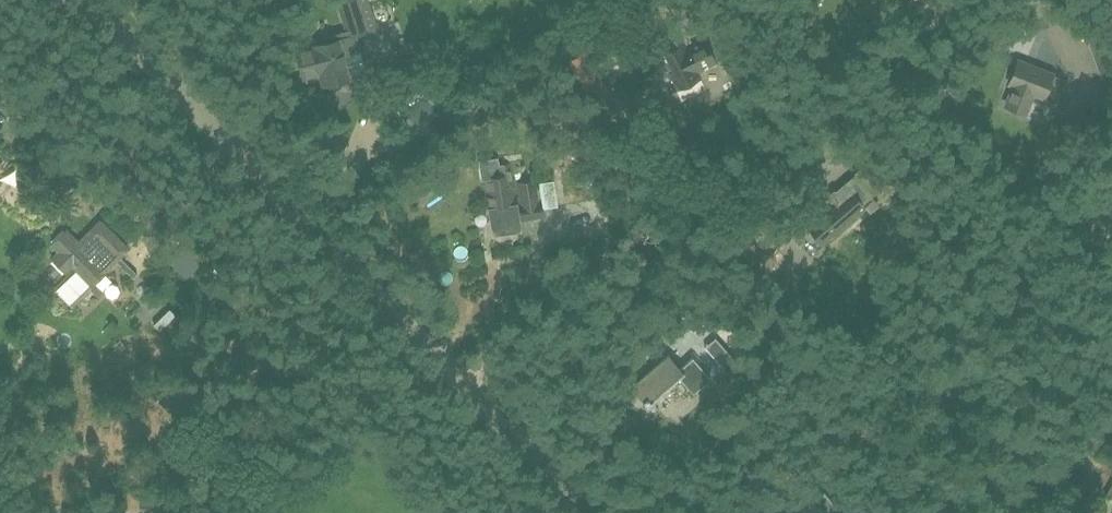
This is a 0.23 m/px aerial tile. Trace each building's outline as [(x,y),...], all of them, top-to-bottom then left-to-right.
[(369,32),(358,0),(348,0),(338,3),(350,38),(369,32)] [(709,44),(690,53),(681,33),(670,38),(671,41),(653,50),(660,65),(665,63),(681,96),(705,83),(702,77),(721,68),(709,44)] [(346,37),(336,40),(335,37),(332,35),(320,38),(318,41),(319,44),(298,50),(301,63),(316,59),(323,85),(351,78),(344,52),(349,50),(346,37)] [(611,97),(585,53),(570,61),(596,106),(611,97)] [(1012,85),(1004,105),(1023,112),(1031,92),(1057,103),(1066,79),(1017,60),(1008,83),(1012,85)] [(430,100),(408,118),(425,139),(447,121),(430,100)] [(510,162),(498,164),(497,156),(478,159),(481,179),(485,179),(489,207),(488,207),(492,235),(521,231),(517,203),(516,203),(510,162)] [(831,197),(834,200),(806,225),(824,245),(867,208),(862,203),(872,195),(856,176),(831,197)] [(522,210),(539,208),(535,181),(519,183),(522,210)] [(88,226),(74,242),(64,232),(51,245),(57,251),(50,258),(67,274),(73,268),(91,285),(105,271),(103,269),(117,253),(88,226)] [(715,337),(691,358),(677,371),(664,356),(634,383),(651,402),(680,377),(694,393),(733,358),(715,337)]
